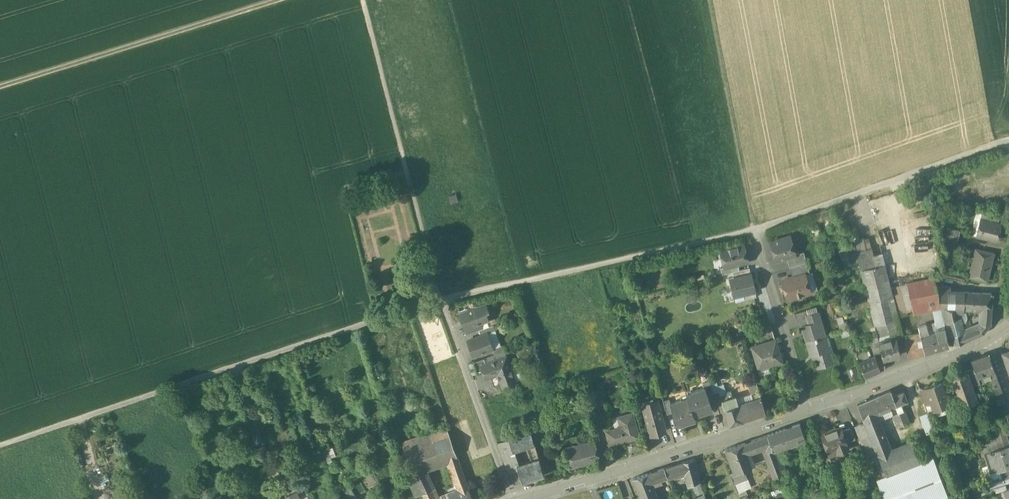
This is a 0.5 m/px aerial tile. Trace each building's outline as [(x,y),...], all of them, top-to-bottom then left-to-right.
[(1001,224),(980,219),(979,225),(981,230),(979,236),(997,240),(1001,224)] [(945,227),(942,241),(957,244),(960,229),(945,227)] [(790,236),(770,242),(776,261),(787,258),(795,255),(795,254),(790,236)] [(744,244),(720,250),(721,251),(720,252),(718,253),(719,258),(722,259),(723,259),(724,267),(725,269),(739,266),(738,264),(748,262),(744,244)] [(878,338),(879,341),(896,337),(903,335),(899,318),(891,288),(882,253),(874,255),(872,248),(855,252),(878,338)] [(994,253),(976,249),(970,277),(987,281),(994,253)] [(795,255),(787,258),(790,267),(807,262),(804,252),(795,254),(795,255)] [(807,262),(790,267),(793,277),(805,274),(805,275),(810,273),(807,262)] [(739,266),(725,269),(724,267),(721,268),(722,274),(733,272),(740,270),(739,266)] [(740,270),(733,272),(734,277),(751,273),(749,267),(740,270)] [(734,277),(730,278),(735,296),(743,294),(755,291),(751,273),(734,277)] [(793,277),(782,280),(788,299),(795,296),(796,297),(798,298),(802,298),(803,295),(803,294),(810,292),(805,275),(805,274),(793,277)] [(935,279),(907,285),(914,314),(932,310),(941,308),(938,292),(935,279)] [(905,284),(891,288),(899,318),(913,314),(905,284)] [(755,291),(743,294),(745,299),(757,297),(755,291)] [(965,293),(938,292),(941,308),(942,308),(957,308),(964,308),(964,307),(965,293)] [(992,294),(965,293),(964,307),(983,308),(981,324),(989,325),(992,294)] [(482,304),(474,307),(470,306),(468,309),(460,312),(465,324),(466,323),(469,325),(469,326),(481,322),(488,319),(482,304)] [(936,329),(945,326),(941,308),(932,310),(934,323),(936,329)] [(957,308),(942,308),(951,346),(965,342),(963,334),(957,308)] [(806,311),(795,314),(799,327),(803,326),(810,324),(809,320),(806,311)] [(809,320),(810,324),(803,326),(808,341),(823,336),(825,335),(823,329),(822,329),(819,317),(809,320)] [(481,322),(469,326),(472,332),(479,329),(483,328),(481,322)] [(934,323),(919,327),(920,331),(921,337),(937,333),(936,329),(934,323)] [(978,326),(963,334),(965,342),(983,334),(989,325),(981,324),(978,326)] [(483,328),(479,329),(481,335),(487,333),(494,330),(493,325),(483,328)] [(771,325),(759,328),(761,336),(773,332),(771,325)] [(937,333),(941,349),(950,347),(945,326),(936,329),(937,333)] [(921,337),(920,331),(903,335),(910,359),(925,353),(921,337)] [(481,335),(468,340),(474,355),(492,348),(487,333),(481,335)] [(941,349),(937,333),(921,337),(925,353),(941,349)] [(808,341),(807,341),(811,355),(814,355),(818,368),(834,363),(829,347),(827,347),(823,336),(808,341)] [(896,337),(879,341),(884,360),(901,355),(896,337)] [(882,354),(878,338),(869,340),(875,356),(882,354)] [(776,340),(753,348),(760,369),(783,362),(776,340)] [(989,354),(971,360),(974,369),(977,377),(978,377),(989,373),(995,371),(989,354)] [(486,363),(482,365),(484,371),(486,377),(494,374),(498,373),(499,377),(503,387),(516,382),(506,356),(486,363)] [(484,357),(474,361),(478,373),(484,371),(482,365),(486,363),(484,357)] [(864,362),(860,364),(865,378),(887,368),(884,360),(878,362),(876,357),(864,362)] [(974,369),(965,372),(971,388),(981,384),(978,377),(977,377),(974,369)] [(999,384),(995,371),(989,373),(993,386),(996,385),(999,384)] [(965,372),(952,376),(958,393),(963,407),(975,402),(971,388),(965,372)] [(716,379),(710,381),(714,394),(719,392),(720,393),(720,392),(719,387),(716,379)] [(714,394),(710,381),(703,384),(705,389),(705,388),(708,396),(714,394)] [(756,381),(749,383),(754,401),(762,399),(756,381)] [(942,383),(926,389),(927,391),(931,403),(934,410),(949,405),(942,383)] [(999,384),(996,385),(1000,399),(1004,397),(999,384)] [(600,387),(588,391),(593,409),(605,405),(600,387)] [(705,389),(687,394),(688,398),(694,417),(712,411),(708,396),(705,388),(705,389)] [(891,391),(874,398),(880,413),(893,408),(896,406),(893,396),(891,391)] [(927,391),(921,394),(925,405),(931,403),(927,391)] [(727,393),(720,395),(722,402),(733,398),(731,392),(727,393)] [(893,396),(896,406),(901,404),(908,402),(904,392),(893,396)] [(963,407),(958,393),(950,396),(955,410),(963,407)] [(733,398),(722,402),(730,426),(744,422),(766,414),(762,399),(754,401),(739,406),(736,397),(733,398)] [(664,402),(663,398),(656,399),(657,400),(660,411),(666,409),(664,402)] [(688,398),(670,404),(673,413),(678,426),(695,421),(694,417),(688,398)] [(874,398),(868,400),(866,401),(858,405),(864,420),(878,415),(880,413),(874,398)] [(657,400),(643,404),(648,423),(651,435),(665,431),(660,411),(657,400)] [(669,400),(664,402),(666,409),(667,415),(673,413),(670,404),(669,400)] [(604,430),(609,446),(640,437),(632,411),(617,415),(620,425),(604,430)] [(910,423),(905,411),(892,416),(897,428),(910,423)] [(926,434),(934,432),(928,413),(920,415),(926,434)] [(892,449),(878,415),(864,420),(863,420),(864,423),(877,455),(892,449)] [(648,423),(642,425),(645,436),(651,435),(648,423)] [(877,455),(864,423),(854,427),(870,466),(882,462),(887,475),(921,462),(913,441),(892,449),(877,455)] [(446,425),(399,441),(415,476),(425,473),(441,467),(439,462),(449,459),(458,456),(459,456),(446,425)] [(800,425),(786,430),(791,443),(805,438),(800,425)] [(836,431),(832,432),(831,432),(822,435),(825,442),(823,443),(823,444),(824,448),(826,449),(827,448),(829,452),(830,456),(838,453),(848,449),(846,443),(842,432),(841,428),(836,430),(836,431)] [(851,428),(842,432),(846,443),(856,439),(851,428)] [(603,448),(598,430),(592,432),(595,441),(597,449),(603,448)] [(786,430),(767,436),(773,450),(777,449),(791,443),(786,430)] [(1005,430),(994,434),(996,439),(1007,436),(1005,430)] [(531,432),(509,439),(513,450),(527,445),(535,443),(531,432)] [(773,450),(767,436),(744,443),(748,453),(763,447),(774,476),(776,479),(783,475),(773,450)] [(996,439),(999,448),(1008,445),(1008,446),(1008,445),(1008,443),(1007,436),(996,439)] [(513,450),(509,439),(498,443),(508,473),(511,472),(514,484),(523,482),(517,465),(513,450)] [(595,441),(580,445),(581,446),(568,449),(573,467),(600,460),(597,449),(595,441)] [(331,442),(317,446),(321,460),(335,455),(331,442)] [(535,443),(527,445),(531,460),(539,458),(535,443)] [(744,443),(725,450),(734,472),(734,473),(742,470),(753,466),(748,453),(744,443)] [(991,451),(998,470),(998,471),(1000,470),(1008,467),(1008,449),(1008,446),(1008,445),(999,448),(991,451)] [(788,467),(785,468),(777,449),(773,450),(783,475),(784,475),(790,473),(788,467)] [(949,450),(942,452),(945,462),(952,459),(950,456),(949,450)] [(991,451),(984,453),(990,473),(998,470),(991,451)] [(469,488),(458,456),(449,459),(461,491),(469,488)] [(877,479),(884,498),(937,498),(947,495),(933,457),(921,462),(887,475),(877,479)] [(531,460),(517,465),(523,482),(544,475),(539,458),(531,460)] [(694,459),(665,468),(668,477),(684,473),(688,485),(691,484),(698,482),(700,481),(694,459)] [(813,459),(806,462),(809,470),(816,467),(813,459)] [(1000,470),(1003,479),(1005,478),(1008,477),(1008,467),(1000,470)] [(633,478),(641,498),(647,498),(649,498),(651,498),(657,497),(652,483),(668,477),(665,468),(633,478)] [(742,470),(734,473),(734,472),(730,474),(739,496),(746,493),(751,490),(742,470)] [(425,473),(415,476),(426,498),(437,498),(425,473)] [(1004,490),(1008,488),(1005,478),(1003,479),(989,484),(993,494),(1004,490)] [(691,484),(696,498),(704,498),(698,482),(691,484)] [(336,492),(340,498),(353,498),(356,497),(349,485),(336,492)] [(773,498),(783,493),(780,487),(770,492),(773,498)] [(450,496),(451,498),(473,498),(469,488),(461,491),(450,496)]
